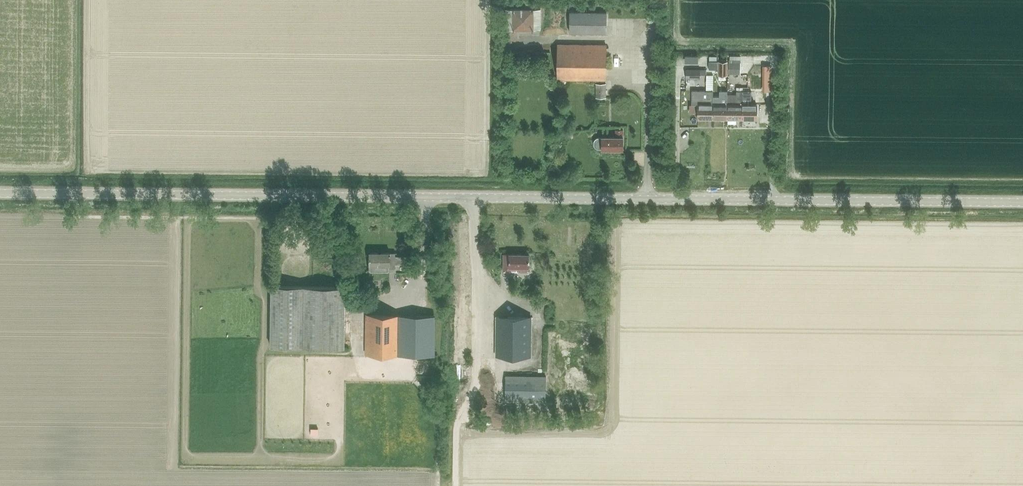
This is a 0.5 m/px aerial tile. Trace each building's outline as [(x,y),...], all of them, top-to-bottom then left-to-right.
[(512,30),(534,30),(533,9),(512,9),(512,30)] [(606,34),(607,12),(569,12),(569,34),(606,34)] [(605,80),(606,45),(557,45),(557,80),(605,80)] [(708,61),(708,69),(718,69),(718,75),(726,75),(726,61),(718,61),(708,61)] [(745,72),(745,63),(728,63),(728,72),(745,72)] [(700,79),(700,70),(686,70),(686,79),(700,79)] [(595,84),(595,98),(605,98),(605,84),(595,84)] [(713,97),(713,91),(713,87),(706,87),(706,91),(703,91),(703,104),(698,104),(697,120),(712,120),(713,97)] [(727,120),(727,104),(727,91),(719,91),(719,97),(713,97),(712,120),(727,120)] [(741,120),(742,91),(736,91),(736,104),(727,104),(727,120),(741,120)] [(742,91),(741,120),(756,120),(756,105),(751,104),(751,91),(742,91)] [(602,149),(602,150),(623,150),(623,137),(623,130),(616,130),(616,137),(602,137),(602,138),(599,138),(597,138),(595,139),(594,141),(594,145),(595,147),(597,149),(599,149),(602,149)] [(395,266),(395,253),(370,253),(369,268),(389,268),(389,266),(395,266)] [(528,272),(528,255),(509,254),(509,255),(503,255),(503,272),(528,272)] [(271,286),(270,347),(344,348),(345,287),(271,286)] [(434,356),(435,316),(366,315),(366,355),(434,356)] [(530,357),(531,317),(496,317),(496,356),(530,357)] [(546,402),(546,376),(505,376),(505,401),(546,402)]
